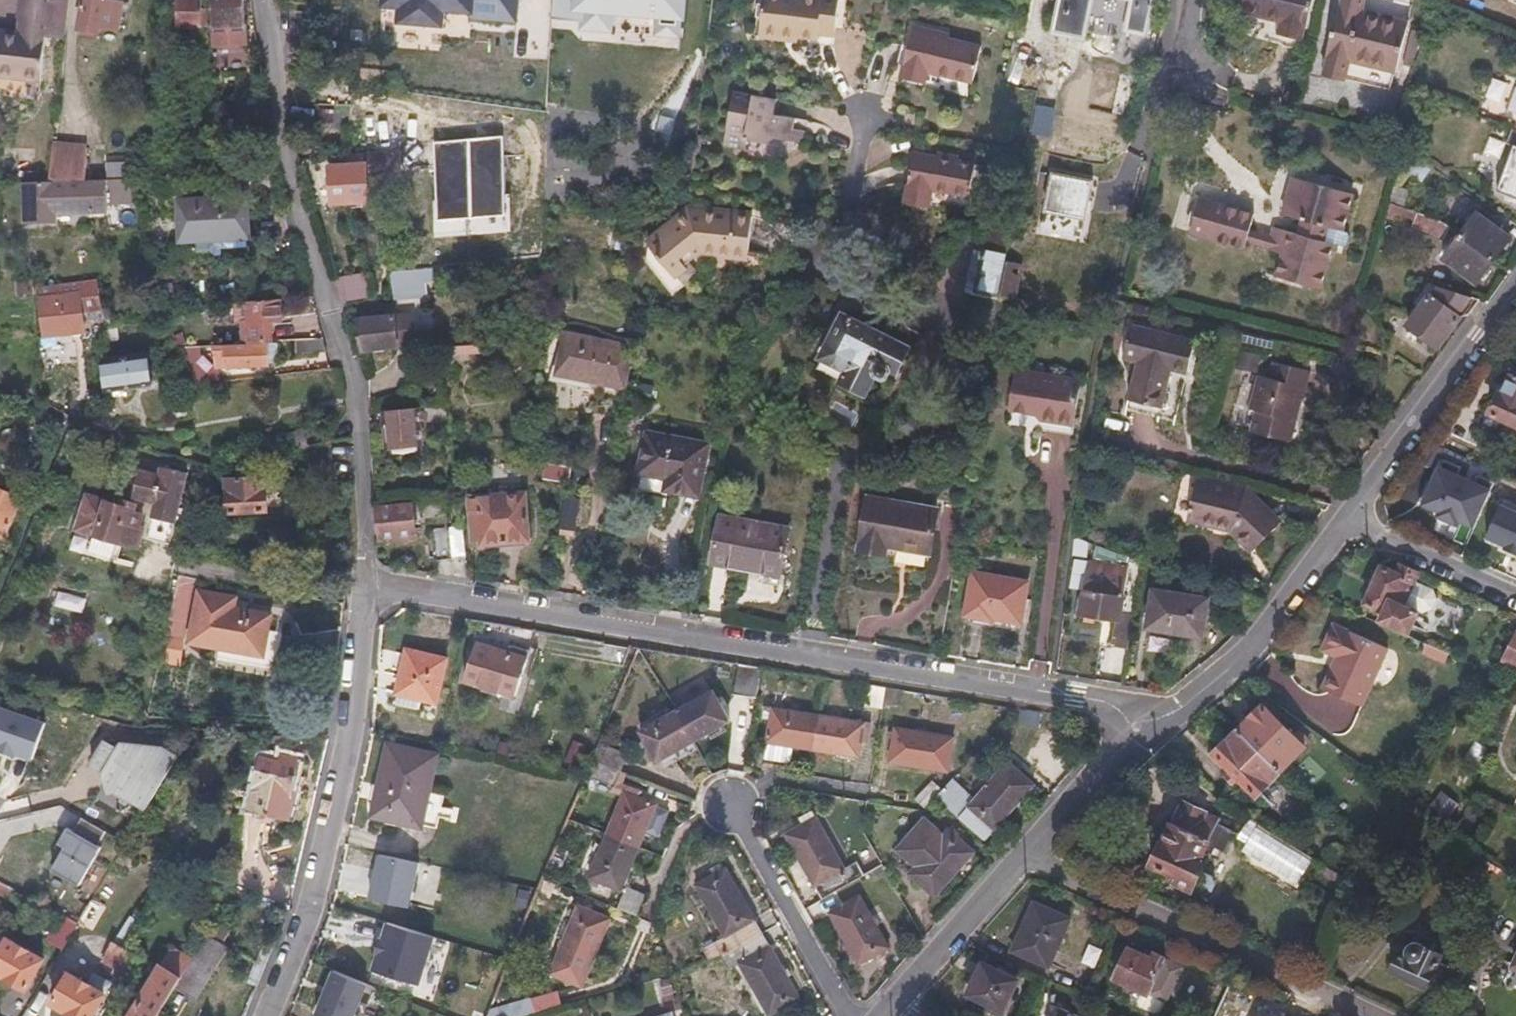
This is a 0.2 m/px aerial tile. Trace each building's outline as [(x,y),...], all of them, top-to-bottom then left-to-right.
[(57,0),(21,0),(17,36),(0,35),(0,80),(40,84),(44,39),(52,40),(57,0)] [(64,41),(68,0),(57,0),(52,40),(64,41)] [(100,31),(100,25),(118,28),(121,1),(114,0),(84,0),(80,29),(100,31)] [(209,42),(208,10),(201,10),(201,0),(177,0),(177,27),(192,27),(192,42),(209,42)] [(214,39),(245,38),(243,0),(212,0),(214,39)] [(385,9),(395,10),(393,24),(449,27),(450,15),(466,16),(467,23),(519,25),(517,0),(385,0),(385,9)] [(552,18),(614,23),(615,15),(686,21),(687,0),(553,0),(552,18)] [(781,45),(782,39),(797,41),(814,43),(815,39),(831,42),(832,33),(836,7),(837,0),(821,0),(820,1),(812,0),(764,0),(758,41),(781,45)] [(1053,33),(1084,39),(1086,28),(1126,36),(1127,32),(1143,35),(1150,0),(1060,0),(1053,33)] [(1239,12),(1281,22),(1278,34),(1301,40),(1311,0),(1242,0),(1239,12)] [(1365,0),(1340,0),(1321,75),(1345,81),(1350,62),(1397,71),(1409,22),(1363,10),(1365,0)] [(836,7),(832,33),(842,35),(845,9),(836,7)] [(933,39),(935,35),(911,27),(897,75),(920,82),(923,74),(968,88),(979,52),(946,42),(933,39)] [(782,39),(781,45),(796,47),(797,41),(782,39)] [(759,145),(771,137),(772,132),(793,136),(794,131),(796,119),(776,115),(778,100),(764,97),(765,92),(756,90),(755,96),(732,91),(722,146),(742,151),(744,142),(759,145)] [(1054,108),(1036,105),(1032,134),(1050,136),(1054,108)] [(1508,128),(1504,141),(1513,144),(1497,192),(1515,199),(1515,131),(1508,128)] [(793,136),(792,141),(810,145),(812,134),(794,131),(793,136)] [(792,141),(793,136),(772,132),(771,137),(792,141)] [(501,139),(434,141),(438,219),(506,217),(501,139)] [(931,187),(968,194),(975,163),(914,150),(904,197),(928,202),(931,187)] [(397,152),(348,154),(348,165),(351,202),(368,202),(367,176),(398,175),(397,152)] [(50,182),(86,182),(89,157),(53,153),(50,182)] [(330,166),(348,165),(348,154),(339,155),(329,155),(330,166)] [(332,203),(351,202),(348,165),(330,166),(332,203)] [(1097,174),(1056,167),(1047,204),(1090,212),(1097,174)] [(1278,277),(1321,288),(1333,243),(1345,246),(1350,244),(1351,237),(1349,233),(1344,231),(1354,194),(1294,178),(1284,215),(1304,220),(1300,234),(1273,227),(1270,236),(1267,248),(1267,250),(1284,254),(1278,277)] [(109,182),(86,182),(50,182),(27,182),(27,222),(56,222),(56,211),(110,209),(109,182)] [(176,253),(249,249),(247,199),(182,203),(183,239),(175,240),(176,253)] [(1246,247),(1247,242),(1250,230),(1254,214),(1198,199),(1190,232),(1246,247)] [(691,210),(668,229),(649,245),(661,260),(674,276),(704,251),(750,253),(752,212),(691,210)] [(1459,236),(1493,261),(1510,237),(1476,213),(1459,236)] [(1443,240),(1449,228),(1437,220),(1417,214),(1412,228),(1443,240)] [(987,248),(1005,252),(1008,233),(990,230),(987,248)] [(1493,261),(1459,236),(1443,258),(1477,283),(1493,261)] [(979,288),(999,291),(1004,257),(1005,252),(987,248),(986,252),(979,288)] [(978,294),(979,288),(986,252),(972,250),(964,292),(978,294)] [(999,291),(998,295),(1016,299),(1025,261),(1004,257),(999,291)] [(370,295),(365,271),(336,280),(345,303),(370,295)] [(425,294),(422,272),(409,273),(390,274),(393,299),(425,294)] [(36,294),(35,287),(34,277),(17,279),(19,295),(36,294)] [(84,310),(102,308),(98,278),(81,281),(84,310)] [(87,330),(84,310),(81,281),(36,287),(43,336),(87,330)] [(1466,314),(1477,299),(1436,286),(1408,325),(1438,347),(1459,317),(1466,314)] [(996,307),(998,295),(999,291),(979,288),(978,294),(972,327),(992,331),(996,307)] [(283,320),(281,297),(248,300),(249,317),(242,318),(244,342),(274,340),(273,320),(283,320)] [(362,350),(366,349),(416,343),(412,314),(359,318),(362,350)] [(843,315),(821,360),(842,371),(837,381),(866,395),(875,377),(880,380),(888,377),(893,367),(900,371),(911,348),(843,315)] [(1126,398),(1159,407),(1169,370),(1185,374),(1193,341),(1129,324),(1120,357),(1135,361),(1126,398)] [(571,350),(571,337),(565,336),(558,375),(624,387),(631,348),(605,343),(603,353),(571,350)] [(322,337),(298,339),(298,353),(326,351),(322,337)] [(605,343),(571,337),(571,350),(603,353),(605,343)] [(217,365),(220,365),(269,362),(268,343),(216,345),(217,365)] [(185,368),(201,366),(198,344),(177,345),(185,368)] [(105,366),(108,381),(152,374),(149,359),(105,366)] [(1308,372),(1271,363),(1267,377),(1255,375),(1247,409),(1254,411),(1249,431),(1287,440),(1301,385),(1305,386),(1308,372)] [(221,379),(220,365),(217,365),(201,366),(185,368),(191,383),(221,379)] [(1015,371),(1009,409),(1034,413),(1044,420),(1074,425),(1081,381),(1015,371)] [(1508,375),(1501,392),(1497,390),(1488,410),(1515,423),(1515,379),(1508,375)] [(1156,418),(1159,407),(1126,398),(1123,409),(1156,418)] [(385,413),(388,448),(420,444),(417,411),(385,413)] [(647,434),(639,472),(668,478),(666,490),(697,496),(707,446),(647,434)] [(1477,522),(1494,482),(1488,479),(1477,475),(1473,484),(1457,477),(1461,468),(1444,460),(1433,484),(1428,482),(1419,502),(1441,511),(1439,516),(1457,524),(1461,515),(1477,522)] [(144,516),(174,527),(189,478),(165,472),(166,468),(146,461),(135,498),(139,500),(137,505),(120,499),(118,505),(87,496),(73,545),(114,557),(118,542),(140,549),(142,540),(145,530),(141,529),(144,516)] [(268,509),(267,498),(265,474),(228,477),(231,511),(268,509)] [(1246,485),(1214,478),(1211,488),(1196,484),(1190,516),(1227,524),(1255,548),(1277,523),(1245,491),(1246,485)] [(489,496),(488,487),(472,489),(473,498),(467,499),(469,523),(480,522),(482,544),(529,539),(524,493),(489,496)] [(6,532),(21,497),(0,489),(0,529),(6,532)] [(887,546),(930,552),(938,510),(868,498),(859,549),(886,554),(887,546)] [(414,505),(377,509),(379,537),(416,535),(414,505)] [(1501,507),(1487,537),(1507,546),(1505,549),(1515,554),(1515,514),(1501,507)] [(720,517),(712,562),(749,569),(748,573),(780,579),(789,530),(720,517)] [(453,558),(465,557),(462,526),(449,528),(453,558)] [(435,560),(453,558),(449,528),(432,530),(435,560)] [(1081,613),(1120,620),(1128,565),(1090,559),(1081,613)] [(1395,573),(1380,566),(1364,604),(1385,613),(1382,618),(1407,629),(1415,610),(1422,614),(1432,609),(1436,600),(1433,591),(1412,582),(1417,572),(1399,565),(1395,573)] [(952,570),(944,615),(947,619),(951,621),(958,621),(962,620),(966,615),(1020,625),(1027,583),(952,570)] [(1153,589),(1147,628),(1203,637),(1210,598),(1153,589)] [(264,655),(268,633),(271,615),(233,608),(235,598),(198,591),(190,642),(219,648),(264,655)] [(1358,705),(1384,647),(1329,623),(1318,649),(1333,656),(1318,688),(1358,705)] [(219,648),(217,659),(276,669),(282,635),(268,633),(264,655),(219,648)] [(1515,666),(1515,636),(1503,659),(1515,666)] [(510,655),(476,645),(465,679),(517,695),(529,656),(511,651),(510,655)] [(399,692),(402,693),(399,705),(419,709),(421,697),(438,701),(447,657),(407,649),(399,692)] [(760,666),(739,663),(735,694),(756,697),(761,667),(760,666)] [(676,712),(692,741),(729,719),(713,691),(676,712)] [(1490,729),(1505,737),(1515,716),(1515,706),(1505,701),(1490,729)] [(0,704),(0,745),(39,759),(51,722),(0,704)] [(1237,729),(1280,771),(1304,747),(1261,704),(1237,729)] [(784,743),(811,747),(816,715),(772,708),(766,740),(784,743)] [(657,760),(692,741),(676,712),(641,731),(657,760)] [(816,715),(811,747),(859,755),(864,723),(816,715)] [(953,737),(895,728),(890,760),(948,769),(953,737)] [(1256,795),(1280,771),(1237,729),(1213,752),(1256,795)] [(133,799),(146,806),(179,750),(157,737),(108,734),(105,740),(92,734),(79,762),(92,768),(101,787),(111,786),(133,799)] [(566,758),(578,763),(586,745),(573,740),(566,758)] [(784,743),(766,740),(763,760),(781,763),(784,743)] [(376,813),(415,822),(421,791),(430,753),(390,744),(376,813)] [(594,760),(617,769),(624,754),(600,744),(594,760)] [(299,760),(281,756),(279,763),(258,758),(246,809),(285,818),(299,760)] [(594,760),(587,775),(611,784),(617,769),(594,760)] [(970,806),(995,827),(1033,783),(1009,761),(970,806)] [(995,827),(970,806),(946,786),(936,798),(985,839),(995,827)] [(1461,803),(1440,787),(1428,803),(1448,819),(1461,803)] [(443,796),(421,791),(415,822),(436,827),(443,796)] [(608,834),(638,845),(643,833),(654,807),(655,804),(625,792),(608,834)] [(1203,870),(1210,855),(1204,852),(1219,819),(1180,800),(1150,862),(1177,874),(1174,881),(1194,891),(1195,889),(1203,870)] [(668,812),(654,807),(643,833),(658,839),(668,812)] [(104,830),(79,816),(71,831),(65,827),(56,842),(62,846),(50,868),(77,884),(99,846),(96,845),(104,830)] [(823,897),(882,863),(875,850),(843,868),(814,817),(787,832),(823,897)] [(949,829),(944,835),(924,818),(897,849),(917,866),(909,874),(934,895),(974,850),(949,829)] [(1219,819),(1204,852),(1210,855),(1216,843),(1225,848),(1232,832),(1246,840),(1241,848),(1245,850),(1259,827),(1262,823),(1259,822),(1249,836),(1219,819)] [(638,845),(608,834),(591,877),(621,888),(638,845)] [(1343,877),(1322,864),(1315,874),(1336,887),(1343,877)] [(867,876),(871,884),(887,874),(882,866),(867,876)] [(721,953),(761,933),(724,868),(696,884),(724,934),(701,947),(708,959),(721,953)] [(1203,870),(1195,889),(1206,894),(1213,891),(1217,883),(1214,875),(1203,870)] [(14,889),(0,882),(0,894),(9,899),(14,889)] [(616,908),(635,915),(643,894),(624,887),(616,908)] [(860,895),(831,911),(859,962),(888,947),(860,895)] [(1071,919),(1034,903),(1013,949),(1050,966),(1071,919)] [(550,973),(581,985),(608,918),(578,906),(550,973)] [(45,941),(62,949),(77,923),(60,913),(45,941)] [(129,915),(112,941),(120,945),(136,920),(129,915)] [(391,920),(378,968),(427,981),(442,934),(391,920)] [(761,933),(721,953),(729,970),(741,963),(770,1013),(798,997),(761,933)] [(181,976),(175,985),(196,998),(225,950),(205,937),(192,957),(181,976)] [(25,988),(42,958),(9,939),(0,954),(0,974),(25,988)] [(101,961),(127,974),(138,954),(120,945),(112,941),(101,961)] [(1401,950),(1391,971),(1425,987),(1440,954),(1410,941),(1405,952),(1401,950)] [(161,964),(181,976),(192,957),(170,944),(159,962),(161,964)] [(1157,1015),(1163,1012),(1184,966),(1155,952),(1153,957),(1130,947),(1115,978),(1144,991),(1141,1000),(1142,1008),(1157,1015)] [(175,985),(181,976),(161,964),(130,1015),(157,1015),(175,985)] [(1015,980),(983,965),(970,993),(1002,1008),(1015,980)] [(54,978),(64,983),(52,1003),(75,1015),(92,1015),(106,991),(60,966),(54,978)] [(340,967),(323,1010),(340,1015),(361,1015),(376,979),(340,967)] [(487,1015),(522,1015),(535,1012),(530,997),(491,1007),(487,1015)] [(1061,1008),(1057,1015),(1079,1015),(1061,1008)]
